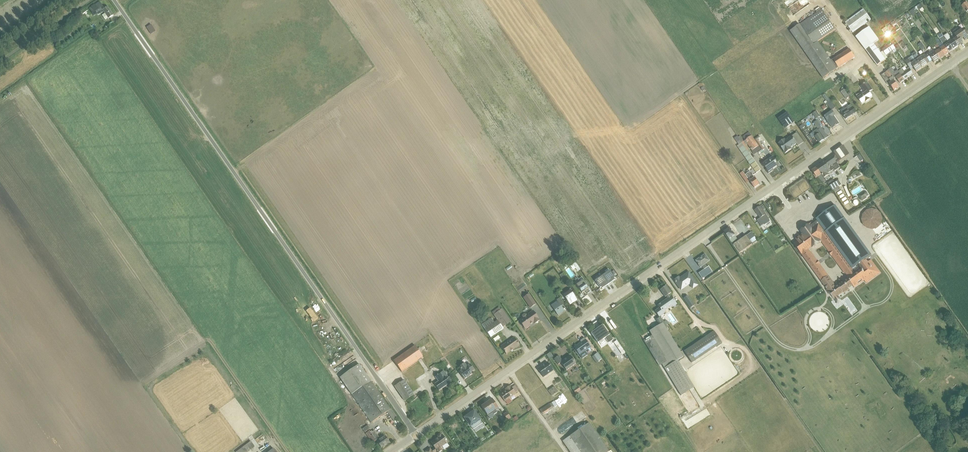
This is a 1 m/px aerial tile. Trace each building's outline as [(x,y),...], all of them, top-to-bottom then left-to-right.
[(114,13),(107,4),(102,8),(108,17),(114,13)] [(822,9),(790,31),(823,79),(855,57),(849,48),(831,61),(818,41),(835,29),(822,9)] [(863,9),(845,22),(853,33),(871,20),(863,9)] [(148,34),(153,31),(149,24),(144,26),(148,34)] [(886,56),(883,51),(880,53),(874,44),(879,40),(869,27),(856,37),(877,66),(888,58),(886,56)] [(958,46),(963,43),(962,40),(964,39),(965,40),(967,38),(967,37),(967,35),(967,31),(967,29),(964,31),(962,29),(959,31),(957,28),(953,31),(956,37),(953,39),(956,44),(958,46)] [(944,36),(953,50),(958,46),(956,44),(953,39),(952,40),(950,37),(948,33),(944,36)] [(942,42),(949,52),(953,50),(944,36),(943,36),(940,38),(940,39),(942,42)] [(937,44),(945,55),(949,52),(942,42),(941,42),(940,43),(939,42),(937,43),(937,44)] [(883,51),(886,56),(895,49),(891,43),(883,49),(882,50),(883,51)] [(932,48),(940,59),(945,55),(937,44),(934,45),(935,46),(932,48)] [(925,55),(930,62),(932,60),(934,63),(940,59),(932,48),(929,51),(930,52),(925,55)] [(913,55),(922,68),(930,62),(925,55),(925,54),(920,57),(917,53),(916,54),(915,51),(912,53),(913,55)] [(909,67),(910,69),(913,67),(916,71),(922,68),(913,55),(908,59),(904,61),(909,67)] [(898,71),(904,80),(913,74),(910,69),(909,67),(903,71),(901,69),(898,71)] [(891,74),(894,79),(896,78),(900,83),(904,80),(898,71),(897,71),(895,73),(891,68),(888,70),(891,74)] [(891,74),(888,70),(881,75),(888,85),(889,84),(894,91),(899,87),(894,81),(895,80),(894,79),(891,74)] [(858,94),(856,95),(862,104),(865,101),(866,102),(870,99),(869,99),(872,97),(871,94),(871,93),(870,92),(873,90),(867,82),(861,86),(865,93),(862,95),(861,94),(860,94),(858,94)] [(849,96),(847,93),(843,88),(841,89),(842,89),(841,90),(841,91),(841,92),(846,99),(849,96)] [(825,94),(823,96),(827,102),(825,104),(827,106),(828,105),(831,110),(835,107),(825,94)] [(851,104),(841,111),(846,119),(857,112),(851,104)] [(832,110),(824,116),(833,128),(839,124),(834,117),(836,115),(832,110)] [(776,117),(782,129),(793,124),(787,111),(776,117)] [(812,133),(815,136),(820,143),(828,137),(821,128),(819,130),(818,129),(812,133)] [(745,140),(752,136),(749,132),(743,137),(745,140)] [(797,132),(779,143),(785,153),(792,149),(791,148),(797,144),(798,146),(803,142),(797,132)] [(742,143),(747,150),(749,149),(744,141),(740,136),(739,137),(740,140),(742,143)] [(752,136),(745,140),(744,141),(747,145),(748,144),(752,151),(759,146),(752,136)] [(759,136),(755,139),(762,149),(758,152),(759,154),(763,151),(763,150),(765,149),(764,147),(765,147),(763,144),(762,145),(758,139),(761,138),(759,136)] [(742,143),(739,145),(737,146),(756,173),(761,170),(747,150),(742,143)] [(836,161),(837,163),(849,154),(844,146),(843,146),(834,152),(834,153),(835,155),(839,160),(836,161)] [(828,160),(834,169),(835,171),(840,167),(837,163),(836,161),(839,160),(835,155),(828,160)] [(762,163),(762,164),(764,167),(765,167),(767,169),(766,170),(768,174),(773,171),(772,170),(777,166),(775,163),(777,162),(773,157),(769,160),(768,159),(762,163)] [(817,167),(824,178),(829,175),(828,173),(834,169),(828,160),(825,162),(817,167)] [(824,178),(817,167),(812,171),(814,174),(814,175),(816,178),(818,177),(822,182),(823,181),(824,183),(826,181),(824,178)] [(743,172),(740,174),(747,184),(750,181),(755,188),(760,185),(750,171),(745,175),(743,172)] [(798,177),(802,183),(808,191),(811,189),(805,181),(807,180),(803,174),(798,177)] [(792,181),(799,192),(801,195),(802,195),(804,198),(807,196),(805,193),(805,192),(800,184),(802,183),(798,177),(792,181)] [(833,179),(828,183),(833,190),(841,185),(838,181),(835,183),(833,179)] [(788,189),(794,198),(798,195),(797,194),(799,192),(792,181),(787,185),(789,188),(788,189)] [(866,191),(858,196),(861,201),(863,200),(867,198),(866,197),(869,195),(868,194),(867,192),(866,191)] [(831,198),(798,221),(809,237),(842,214),(831,198)] [(761,206),(755,210),(758,215),(760,218),(757,220),(761,226),(764,224),(764,225),(770,221),(769,220),(770,220),(761,206)] [(863,208),(858,227),(879,232),(880,226),(883,227),(884,222),(882,222),(884,213),(863,208)] [(809,237),(798,221),(795,222),(792,222),(792,225),(794,226),(795,227),(794,227),(799,234),(800,234),(804,240),(809,237)] [(848,223),(836,231),(843,241),(855,233),(848,223)] [(730,228),(724,232),(740,255),(743,254),(742,252),(758,240),(752,232),(739,241),(730,228)] [(856,234),(844,242),(851,253),(863,244),(856,234)] [(699,258),(696,261),(701,268),(702,267),(704,270),(699,273),(702,279),(712,272),(709,266),(707,267),(706,264),(710,261),(705,255),(700,258),(699,258)] [(576,263),(570,266),(573,270),(576,269),(577,271),(580,269),(576,263)] [(508,264),(503,268),(506,273),(512,269),(508,264)] [(602,276),(608,284),(615,280),(614,279),(615,278),(611,272),(607,274),(606,273),(602,276)] [(679,277),(674,280),(681,291),(690,285),(693,289),(698,286),(689,272),(683,276),(683,277),(680,279),(679,277)] [(563,273),(560,275),(564,282),(568,279),(563,273)] [(608,284),(602,276),(599,278),(600,279),(596,282),(600,288),(601,288),(602,289),(608,284)] [(580,283),(577,285),(582,293),(585,291),(588,294),(591,292),(588,288),(589,287),(588,286),(588,285),(586,282),(585,282),(582,277),(578,280),(580,283)] [(659,308),(655,311),(659,317),(665,313),(664,312),(672,307),(673,308),(677,305),(671,296),(670,297),(669,295),(671,293),(666,286),(660,290),(665,297),(666,297),(667,299),(658,306),(659,308)] [(571,290),(563,295),(570,305),(577,300),(571,290)] [(530,294),(523,298),(530,308),(537,304),(530,294)] [(688,296),(684,299),(690,308),(694,306),(688,296)] [(843,300),(846,306),(844,306),(847,312),(853,309),(847,297),(843,300)] [(557,301),(551,305),(558,316),(565,311),(561,306),(565,304),(560,298),(557,300),(557,301)] [(491,318),(482,325),(491,338),(504,329),(503,327),(511,322),(502,309),(501,310),(500,307),(492,312),(498,320),(495,323),(491,318)] [(522,318),(519,321),(525,329),(526,328),(527,328),(529,327),(529,326),(530,326),(530,325),(534,323),(535,324),(540,321),(533,311),(527,315),(527,314),(525,314),(522,315),(522,317),(522,318)] [(663,323),(641,337),(659,366),(662,364),(681,396),(694,388),(678,361),(683,357),(663,323)] [(596,332),(592,335),(598,343),(605,338),(608,343),(613,340),(603,325),(597,329),(599,332),(597,333),(596,332)] [(714,332),(685,352),(692,363),(722,344),(714,332)] [(514,338),(501,346),(507,354),(520,346),(514,338)] [(580,344),(574,348),(582,359),(588,355),(585,351),(591,347),(586,340),(585,340),(584,338),(580,341),(581,343),(580,344)] [(617,340),(614,343),(622,355),(626,353),(617,340)] [(415,346),(394,361),(402,372),(423,357),(415,346)] [(598,353),(592,357),(596,363),(602,359),(598,353)] [(559,356),(554,359),(558,365),(561,363),(566,370),(576,364),(570,356),(563,361),(559,356)] [(543,365),(538,369),(540,372),(540,373),(541,374),(543,377),(553,371),(547,362),(543,365)] [(461,370),(459,372),(464,380),(472,374),(471,373),(474,370),(470,364),(467,366),(465,363),(459,367),(461,370)] [(359,364),(340,378),(371,423),(387,412),(394,421),(398,418),(391,409),(359,364)] [(437,372),(434,375),(438,381),(434,384),(439,391),(453,381),(450,377),(449,378),(444,371),(439,375),(437,372)] [(404,380),(395,387),(405,401),(414,395),(404,380)] [(515,393),(512,388),(510,386),(505,389),(506,390),(500,394),(505,402),(506,401),(510,398),(516,394),(515,393)] [(554,387),(548,391),(552,396),(558,392),(554,387)] [(570,390),(562,395),(564,399),(566,398),(568,400),(574,396),(570,390)] [(489,401),(481,406),(488,416),(493,413),(494,415),(498,412),(497,411),(500,409),(492,398),(489,401)] [(549,404),(540,410),(542,413),(542,414),(542,413),(544,415),(553,409),(552,408),(554,407),(555,407),(557,406),(554,401),(550,404),(549,404)] [(468,415),(465,418),(473,430),(482,423),(481,421),(481,420),(474,411),(469,414),(470,415),(468,416),(468,415)] [(507,412),(504,415),(511,425),(514,422),(507,412)] [(344,429),(335,415),(330,419),(339,433),(344,429)] [(563,441),(570,451),(609,451),(589,423),(563,441)] [(370,431),(366,434),(372,443),(376,440),(381,448),(389,442),(385,436),(381,439),(375,431),(373,432),(372,431),(370,432),(370,431)] [(425,451),(435,451),(437,451),(438,451),(440,451),(443,450),(442,448),(448,443),(442,435),(441,436),(440,435),(439,435),(438,436),(438,438),(431,443),(435,448),(432,451),(430,448),(425,451)] [(237,451),(248,451),(255,447),(251,441),(237,451)]
